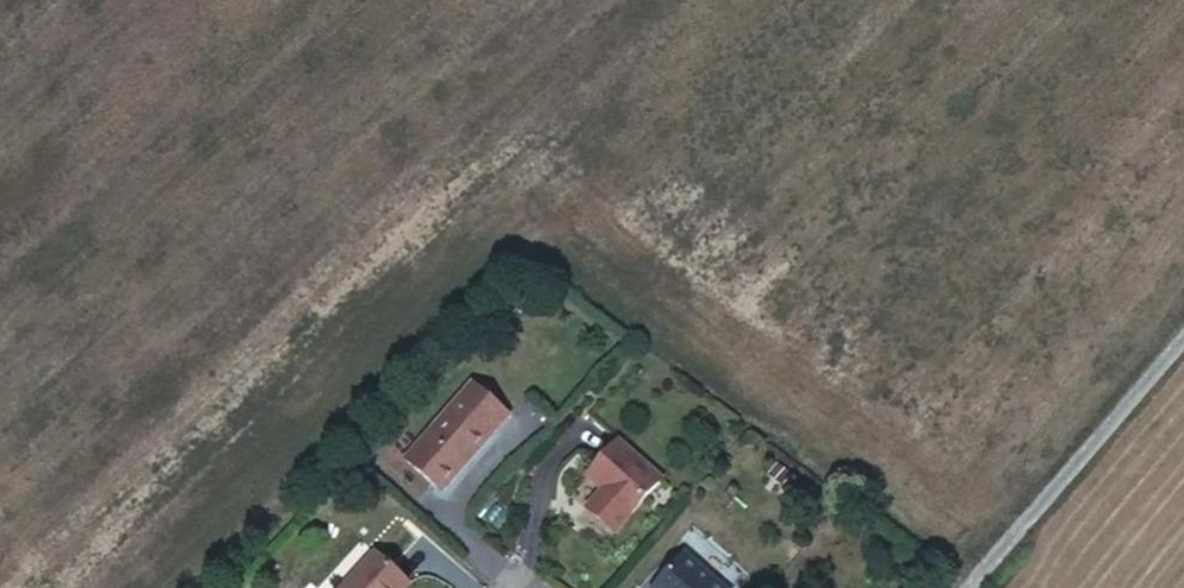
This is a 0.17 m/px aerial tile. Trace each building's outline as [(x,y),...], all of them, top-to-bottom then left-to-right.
[(513,411),(478,379),(411,453),(446,485),(513,411)] [(632,517),(581,474),(550,510),(577,532),(561,550),(584,570),(599,552),(632,517)] [(577,532),(568,525),(552,543),(561,550),(577,532)] [(379,552),(345,587),(407,587),(413,582),(379,552)] [(684,554),(655,587),(726,587),(684,554)]
